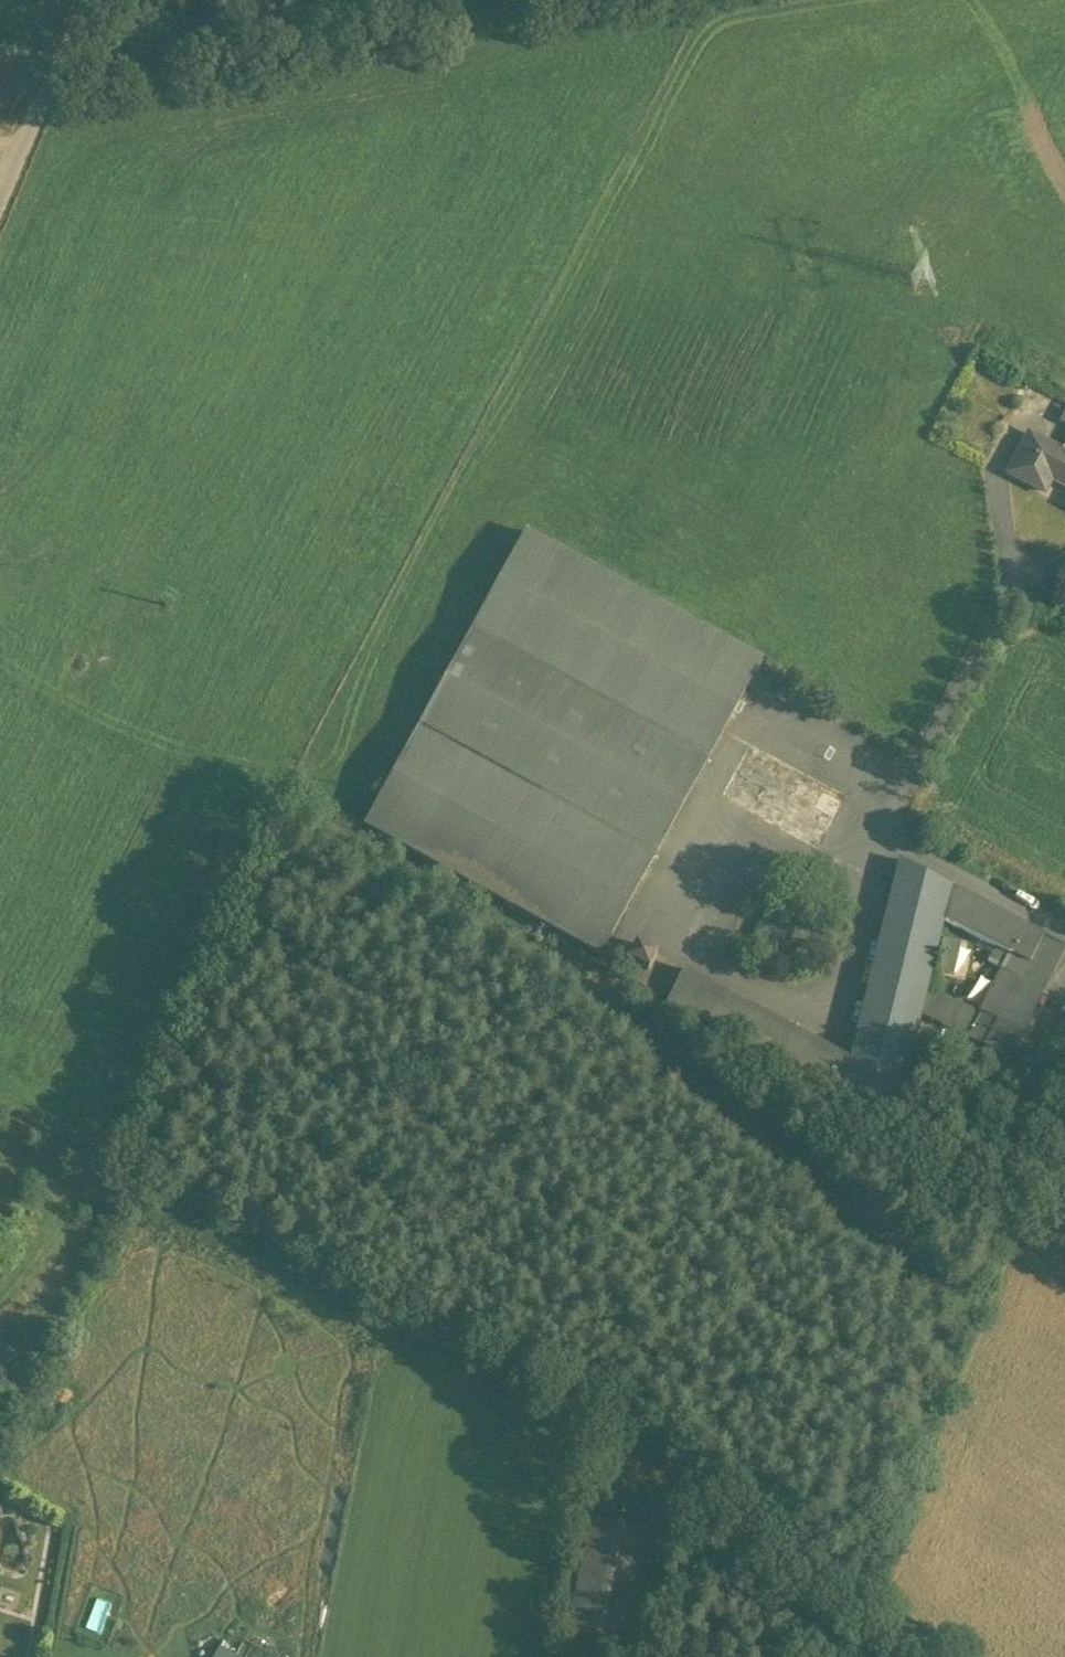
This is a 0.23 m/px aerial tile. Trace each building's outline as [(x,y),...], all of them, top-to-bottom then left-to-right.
[(1011,474),(1043,491),(1055,470),(1064,475),(1064,456),(1031,437),(1011,474)] [(761,659),(528,530),(365,826),(599,954),(761,659)] [(843,800),(746,749),(721,796),(817,848),(843,800)] [(902,860),(850,1058),(687,969),(670,1000),(842,1095),(841,1098),(893,1112),(920,1011),(926,986),(943,922),(952,887),(902,860)] [(952,887),(943,922),(994,948),(988,963),(1000,969),(979,1010),(983,1012),(968,1038),(1007,1058),(1064,949),(1064,947),(952,887)] [(798,929),(766,913),(756,933),(787,950),(798,929)] [(658,955),(637,944),(629,960),(649,971),(658,955)] [(973,1010),(926,986),(920,1011),(964,1035),(975,1013),(973,1010)] [(647,1536),(593,1523),(571,1631),(625,1643),(647,1536)] [(99,1599),(88,1628),(103,1633),(114,1604),(99,1599)]
